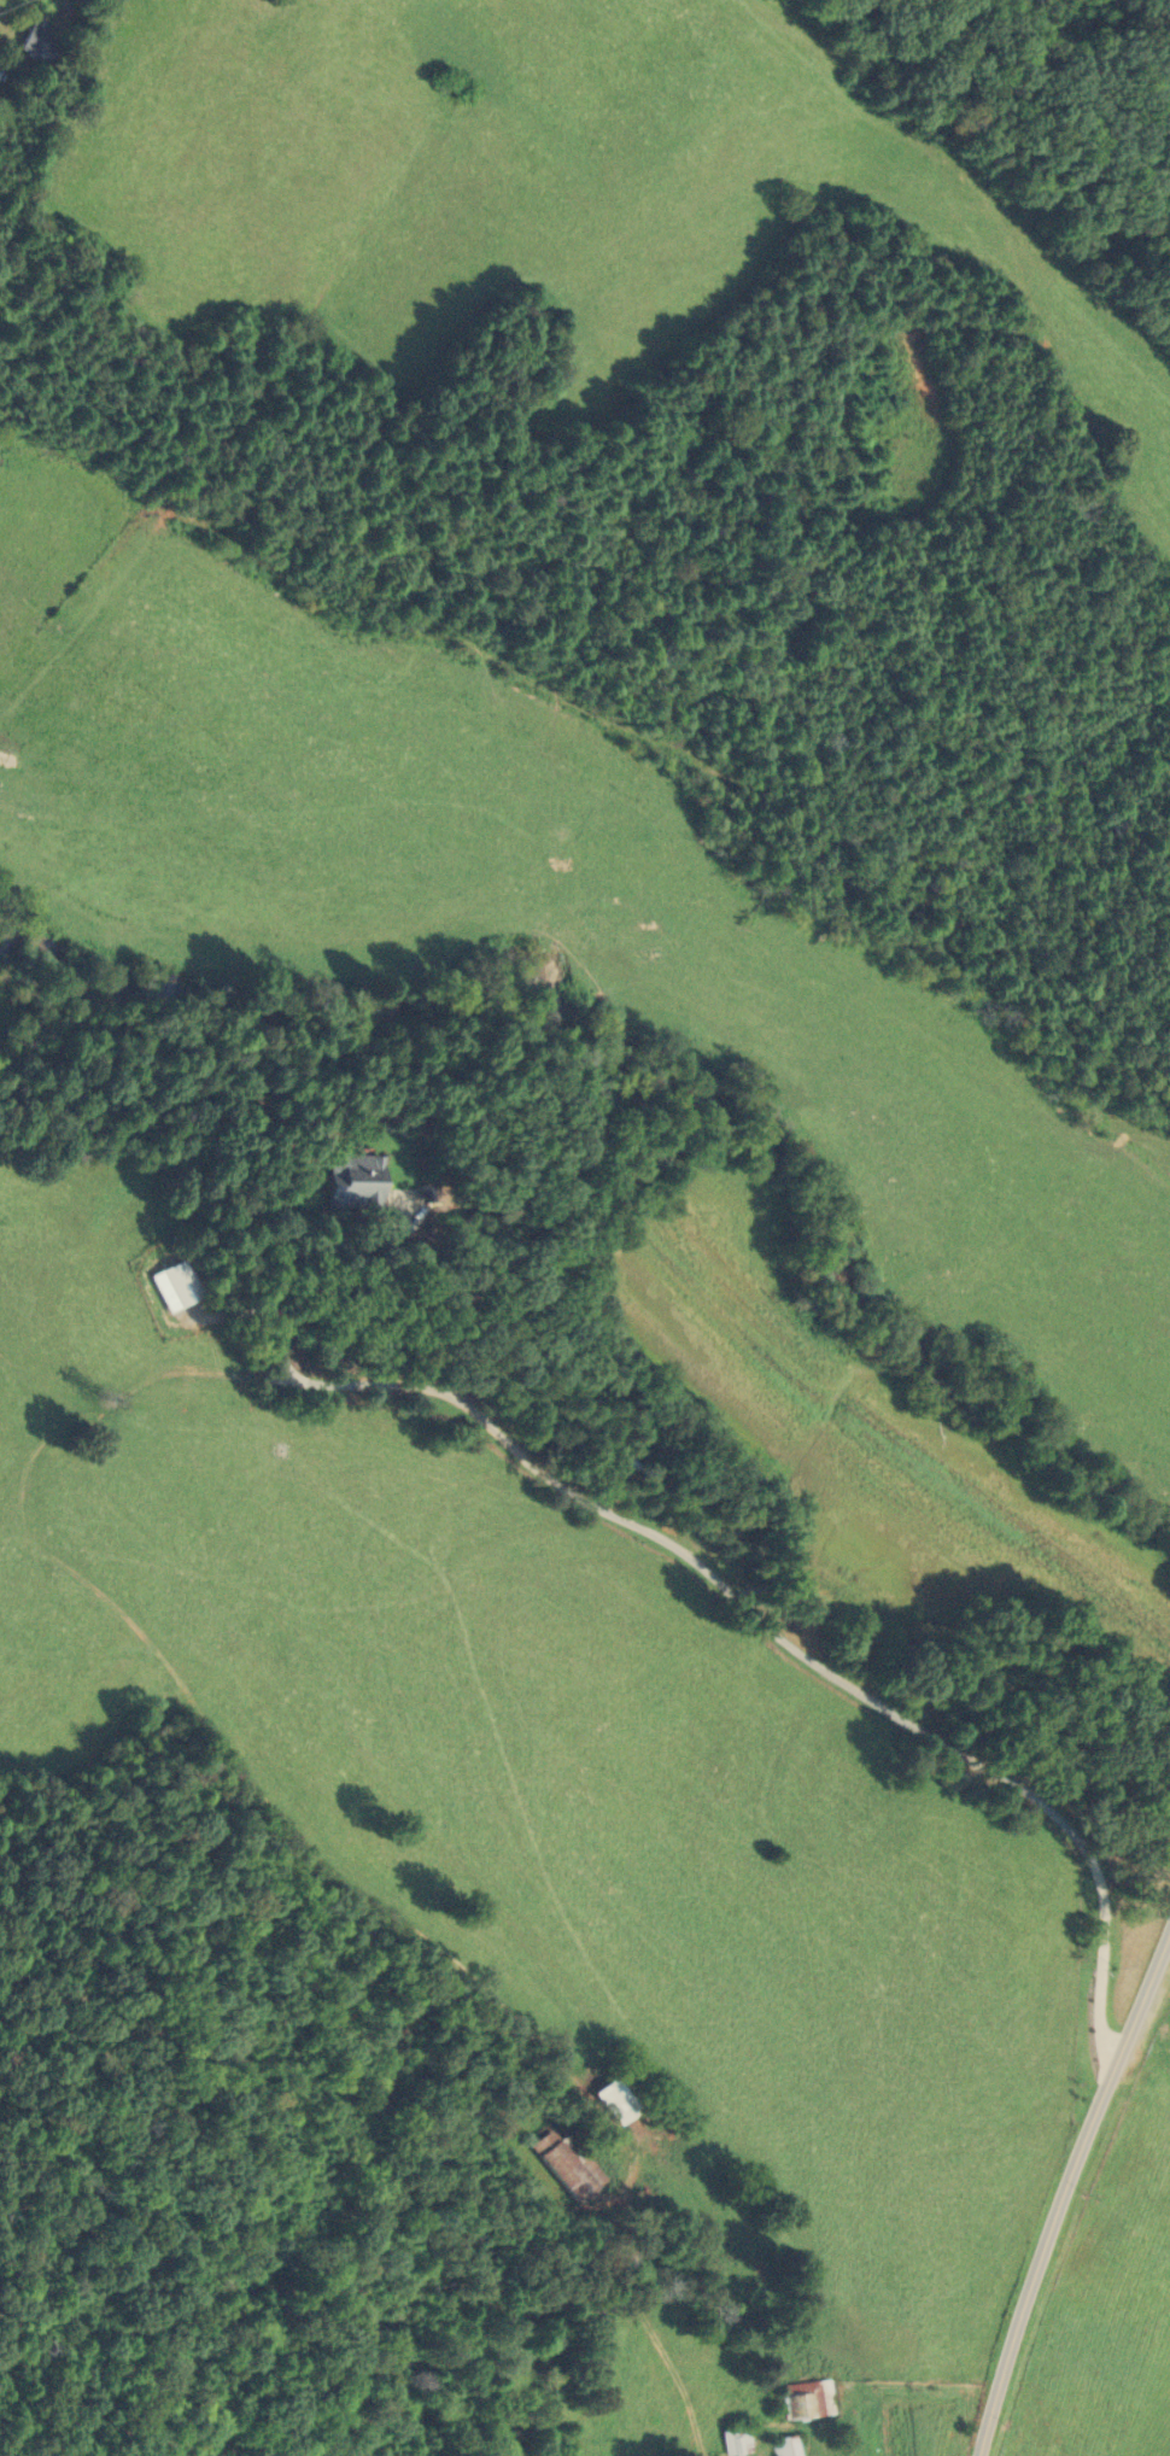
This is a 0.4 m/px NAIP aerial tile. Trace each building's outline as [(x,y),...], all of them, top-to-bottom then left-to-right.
[(45,34),(48,29),(30,18),(13,45),(43,64),(57,42),(45,34)] [(377,1156),(323,1155),(322,1207),(376,1208),(377,1156)] [(564,2134),(555,2140),(547,2129),(528,2144),(572,2204),(600,2183),(564,2134)] [(783,2383),(786,2419),(832,2415),(829,2379),(783,2383)] [(750,2451),(745,2425),(721,2430),(726,2455),(750,2451)] [(795,2434),(772,2438),(775,2455),(800,2455),(795,2434)]
